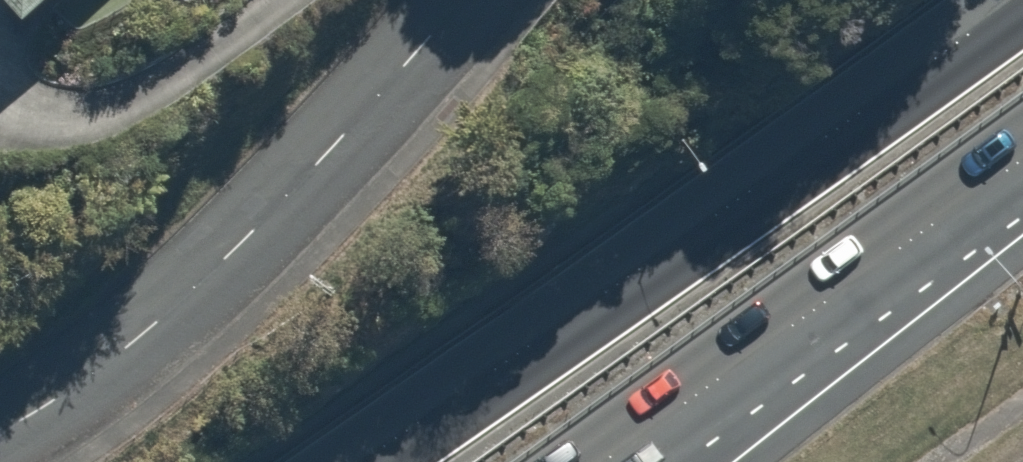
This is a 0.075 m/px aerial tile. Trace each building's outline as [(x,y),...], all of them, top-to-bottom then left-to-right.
[(49,0),(1,0),(22,23),(49,0)]
